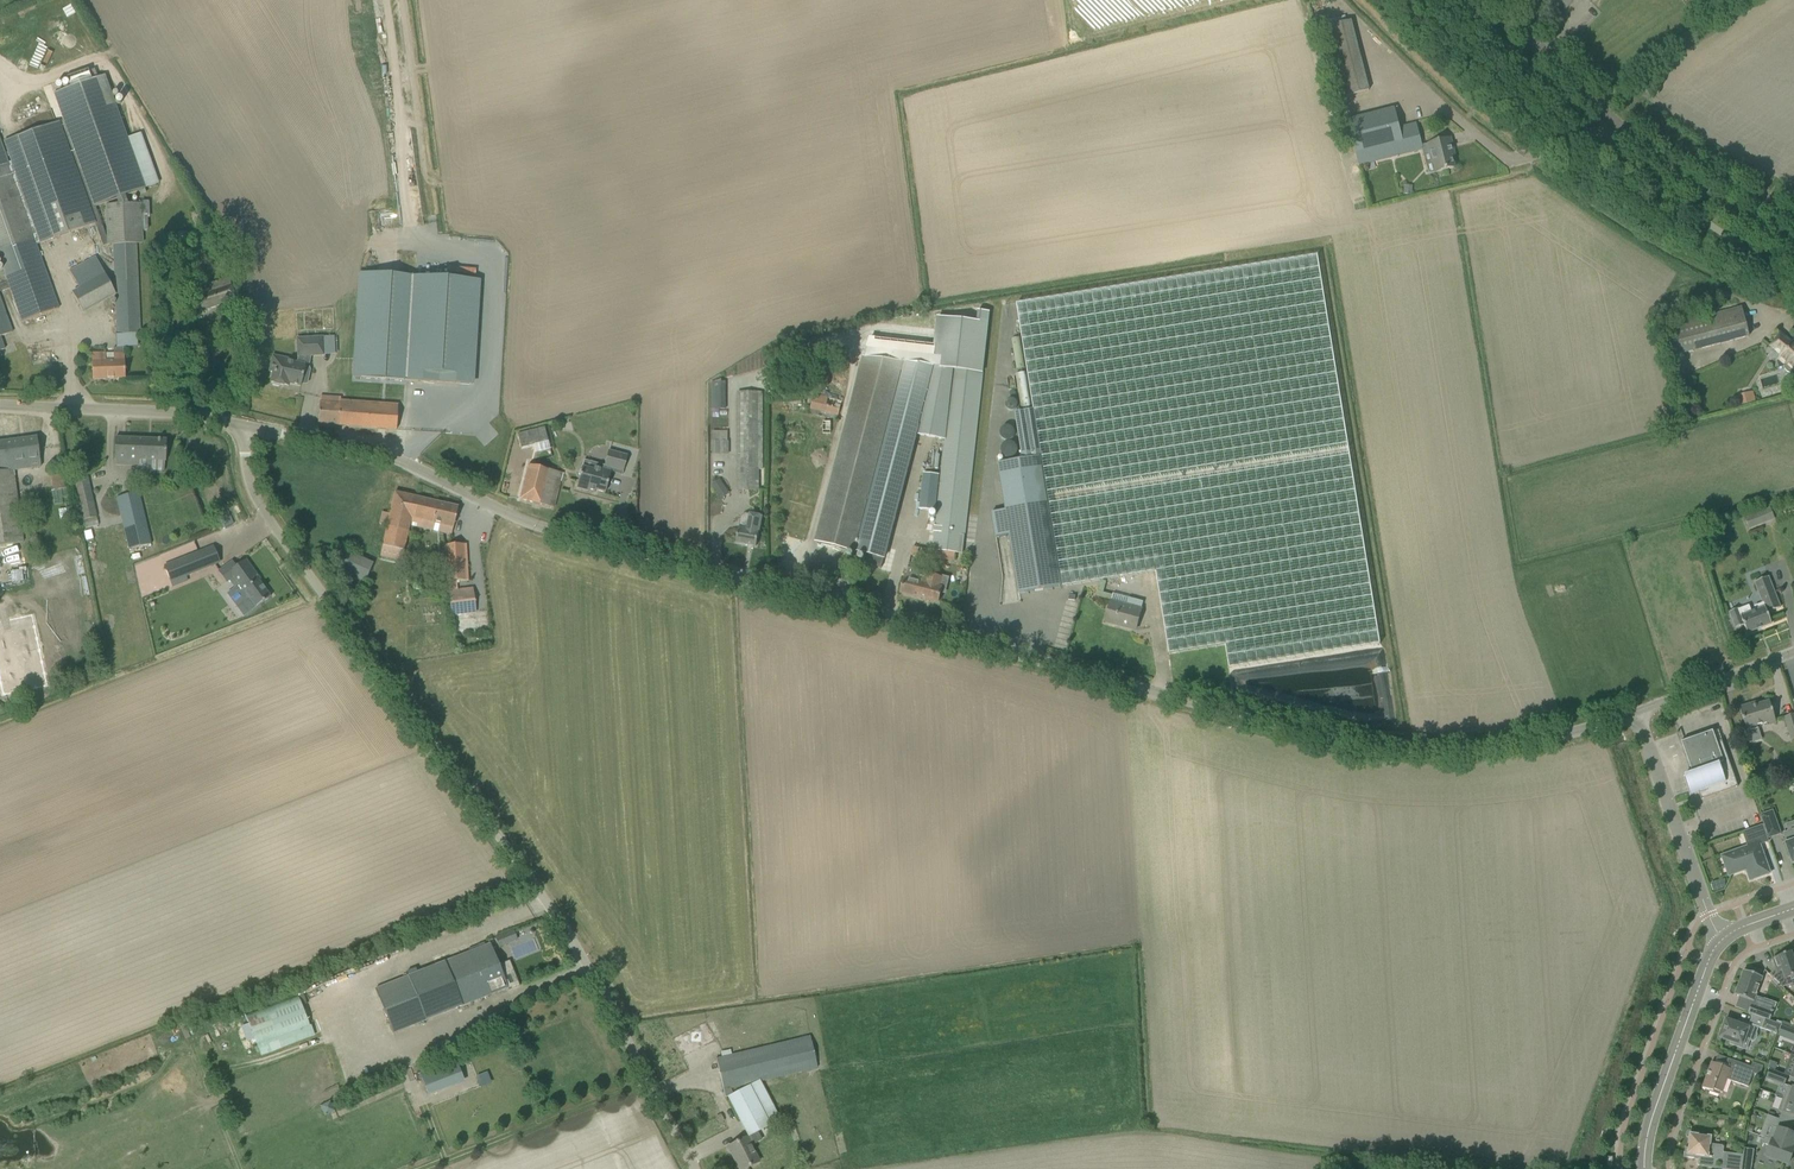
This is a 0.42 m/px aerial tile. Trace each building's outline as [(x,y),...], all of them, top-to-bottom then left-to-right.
[(1565,10),(1575,0),(1554,0),(1565,10)] [(1323,2),(1316,3),(1319,20),(1326,19),(1323,2)] [(1323,27),(1341,97),(1368,90),(1351,20),(1323,27)] [(145,189),(104,75),(91,80),(88,71),(67,79),(70,87),(53,93),(63,121),(60,122),(96,223),(95,224),(102,246),(106,244),(106,238),(105,238),(94,207),(145,189)] [(1406,154),(1399,128),(1394,108),(1347,120),(1355,153),(1359,166),(1406,154)] [(96,223),(60,122),(16,137),(3,142),(10,162),(6,164),(35,245),(95,224),(96,223)] [(1415,124),(1399,128),(1406,154),(1422,150),(1415,124)] [(1428,144),(1436,172),(1454,168),(1449,149),(1452,148),(1450,138),(1428,144)] [(8,282),(10,289),(11,291),(22,322),(58,309),(47,278),(35,245),(6,164),(0,146),(0,261),(8,282)] [(140,333),(136,243),(143,243),(141,203),(104,205),(106,238),(106,244),(113,244),(117,334),(137,333),(140,333)] [(1380,644),(1317,256),(1016,304),(1033,410),(1062,587),(1156,572),(1169,654),(1225,645),(1229,668),(1380,644)] [(71,292),(82,311),(115,293),(95,257),(69,271),(78,288),(71,292)] [(360,273),(354,377),(408,381),(471,385),(477,280),(360,273)] [(210,289),(195,294),(201,312),(235,300),(228,278),(209,284),(210,289)] [(0,299),(0,336),(12,332),(0,299)] [(1741,308),(1666,327),(1673,356),(1748,337),(1741,308)] [(933,550),(962,553),(988,323),(938,317),(933,356),(907,353),(859,540),(856,552),(866,554),(864,563),(881,568),(887,548),(916,435),(945,440),(933,550)] [(1780,356),(1779,357),(1786,363),(1784,365),(1784,369),(1787,371),(1789,372),(1793,372),(1793,371),(1793,346),(1780,334),(1773,342),(1769,347),(1780,356)] [(272,355),(269,372),(272,373),(270,383),(272,383),(272,385),(278,386),(279,385),(283,385),(283,382),(288,383),(300,386),(307,356),(323,355),(322,337),(296,338),(296,358),(297,358),(296,362),(292,361),(292,359),(272,355)] [(1018,338),(1014,338),(1017,357),(1016,357),(1018,368),(1023,368),(1018,338)] [(125,379),(124,367),(124,348),(116,348),(113,348),(113,353),(112,353),(112,360),(105,361),(104,353),(91,353),(92,380),(125,379)] [(817,541),(854,551),(906,353),(867,349),(820,530),(817,541)] [(797,375),(795,365),(772,370),(770,371),(773,381),(797,375)] [(725,383),(711,383),(711,405),(726,404),(725,383)] [(1756,401),(1753,391),(1735,396),(1738,405),(1756,401)] [(738,392),(738,491),(759,491),(759,470),(762,470),(762,393),(749,392),(738,392)] [(816,415),(817,414),(837,419),(842,401),(814,394),(810,409),(809,413),(816,415)] [(318,412),(317,424),(393,430),(396,430),(397,418),(398,405),(353,401),(352,401),(340,401),(340,404),(319,402),(318,412)] [(1062,587),(1033,410),(1014,413),(1022,460),(998,464),(1006,518),(992,520),(995,537),(1009,535),(1019,594),(1062,587)] [(712,441),(712,455),(728,455),(728,441),(720,441),(720,433),(712,433),(712,441)] [(40,467),(36,437),(0,442),(0,472),(13,470),(40,467)] [(114,465),(124,465),(147,466),(147,460),(165,461),(166,440),(115,438),(114,459),(115,459),(114,465)] [(576,488),(588,491),(588,488),(605,493),(610,472),(622,475),(627,456),(607,451),(604,465),(583,460),(576,488)] [(86,462),(74,464),(77,478),(87,475),(89,475),(86,462)] [(519,499),(553,508),(562,473),(528,465),(519,499)] [(0,472),(0,546),(23,543),(13,470),(0,472)] [(50,472),(53,490),(68,488),(65,470),(50,472)] [(920,509),(935,511),(939,474),(924,473),(920,509)] [(73,479),(82,521),(96,517),(87,475),(77,478),(73,479)] [(712,483),(721,499),(730,494),(721,478),(712,483)] [(116,497),(128,549),(151,544),(139,492),(116,497)] [(382,512),(379,525),(387,526),(380,556),(391,558),(401,561),(409,526),(411,520),(452,529),(458,507),(394,492),(389,514),(382,512)] [(42,507),(45,532),(56,530),(53,506),(42,507)] [(1761,507),(1743,513),(1748,529),(1768,522),(1764,510),(1763,510),(1763,509),(1762,509),(1761,507)] [(737,543),(756,546),(761,517),(745,514),(741,516),(737,543)] [(449,591),(448,591),(451,615),(475,612),(472,588),(456,590),(456,581),(467,581),(466,544),(444,545),(446,582),(447,582),(449,591)] [(199,552),(164,565),(172,585),(186,580),(185,575),(205,567),(199,552)] [(331,557),(335,562),(341,558),(337,553),(331,557)] [(347,572),(367,579),(374,561),(353,554),(347,572)] [(232,562),(218,572),(226,582),(233,576),(239,585),(227,594),(243,616),(255,607),(256,608),(270,597),(258,581),(260,580),(245,560),(236,567),(232,562)] [(935,575),(933,582),(906,575),(901,592),(901,593),(938,602),(940,591),(944,592),(947,579),(935,575)] [(1738,608),(1729,612),(1735,628),(1744,625),(1747,633),(1771,624),(1767,613),(1780,608),(1768,577),(1754,582),(1763,603),(1754,607),(1756,611),(1741,616),(1738,608)] [(1105,622),(1136,630),(1139,619),(1143,602),(1129,598),(1113,593),(1111,601),(1105,622)] [(0,618),(0,675),(3,691),(47,684),(35,613),(0,618)] [(1750,704),(1739,707),(1742,719),(1746,729),(1771,722),(1772,724),(1776,723),(1769,701),(1751,706),(1750,704)] [(1791,740),(1793,739),(1793,714),(1784,717),(1791,740)] [(1679,743),(1680,744),(1681,743),(1692,773),(1684,776),(1689,792),(1697,789),(1701,800),(1738,787),(1721,740),(1716,742),(1712,731),(1681,742),(1681,743),(1679,743)] [(1761,815),(1769,838),(1780,834),(1772,811),(1761,815)] [(1722,856),(1729,875),(1743,870),(1747,872),(1750,880),(1769,873),(1759,845),(1767,842),(1762,826),(1748,831),(1752,842),(1750,846),(1722,856)] [(1789,854),(1792,864),(1793,863),(1793,830),(1784,834),(1787,843),(1785,843),(1789,854)] [(1717,881),(1711,883),(1714,891),(1720,889),(1717,881)] [(507,943),(504,935),(495,938),(499,946),(507,943)] [(478,948),(408,976),(426,1021),(496,993),(507,988),(507,990),(518,986),(507,957),(496,962),(489,944),(478,948)] [(1791,952),(1772,959),(1775,968),(1769,975),(1783,988),(1792,984),(1789,978),(1793,976),(1793,960),(1791,952)] [(1756,997),(1762,977),(1743,970),(1734,995),(1752,1001),(1748,1013),(1769,1020),(1772,1012),(1761,1008),(1764,999),(1756,997)] [(260,1054),(314,1036),(301,997),(247,1015),(260,1054)] [(1761,1029),(1778,1035),(1781,1025),(1765,1019),(1761,1029)] [(198,1020),(192,1022),(195,1030),(201,1027),(198,1020)] [(1756,1033),(1758,1027),(1759,1028),(1759,1027),(1749,1024),(1738,1020),(1737,1024),(1728,1021),(1726,1020),(1723,1026),(1723,1028),(1720,1029),(1719,1033),(1720,1035),(1719,1038),(1731,1042),(1730,1044),(1741,1048),(1745,1039),(1753,1042),(1755,1040),(1756,1038),(1757,1035),(1756,1033)] [(672,1039),(681,1057),(715,1040),(706,1022),(672,1039)] [(1781,1025),(1778,1035),(1777,1036),(1793,1042),(1793,1030),(1789,1028),(1781,1025)] [(816,1068),(810,1037),(727,1056),(715,1059),(725,1098),(727,1097),(732,1095),(730,1090),(816,1068)] [(464,1081),(455,1059),(419,1073),(428,1095),(464,1081)] [(1709,1092),(1719,1095),(1720,1092),(1722,1093),(1727,1080),(1748,1087),(1753,1074),(1760,1076),(1763,1066),(1752,1062),(1751,1067),(1729,1059),(1726,1068),(1711,1062),(1702,1088),(1710,1091),(1709,1092)] [(1769,1061),(1767,1068),(1774,1071),(1777,1064),(1769,1061)] [(1784,1085),(1787,1076),(1770,1070),(1766,1079),(1784,1085)] [(769,1125),(749,1086),(732,1095),(727,1097),(748,1136),(757,1131),(769,1125)] [(1788,1086),(1783,1098),(1793,1102),(1793,1088),(1788,1086)] [(1783,1098),(1778,1111),(1781,1112),(1778,1120),(1793,1126),(1793,1125),(1793,1102),(1783,1098)] [(1793,1146),(1793,1135),(1778,1129),(1773,1141),(1793,1149),(1793,1148),(1793,1146)] [(1724,1147),(1710,1145),(1711,1137),(1698,1136),(1699,1131),(1689,1130),(1688,1130),(1687,1131),(1686,1131),(1686,1132),(1686,1133),(1686,1134),(1686,1135),(1686,1136),(1687,1137),(1688,1137),(1688,1138),(1689,1138),(1688,1148),(1685,1148),(1684,1157),(1694,1159),(1695,1157),(1699,1158),(1698,1165),(1714,1168),(1715,1161),(1722,1162),(1724,1147)] [(746,1137),(727,1147),(739,1168),(744,1168),(758,1162),(746,1137)] [(1793,1149),(1793,1148),(1793,1149),(1773,1141),(1764,1137),(1762,1143),(1770,1146),(1766,1156),(1788,1165),(1793,1149)] [(1754,1150),(1743,1148),(1742,1155),(1741,1166),(1752,1168),(1754,1150)] [(1741,1166),(1742,1155),(1734,1154),(1732,1168),(1741,1168),(1741,1166)]
